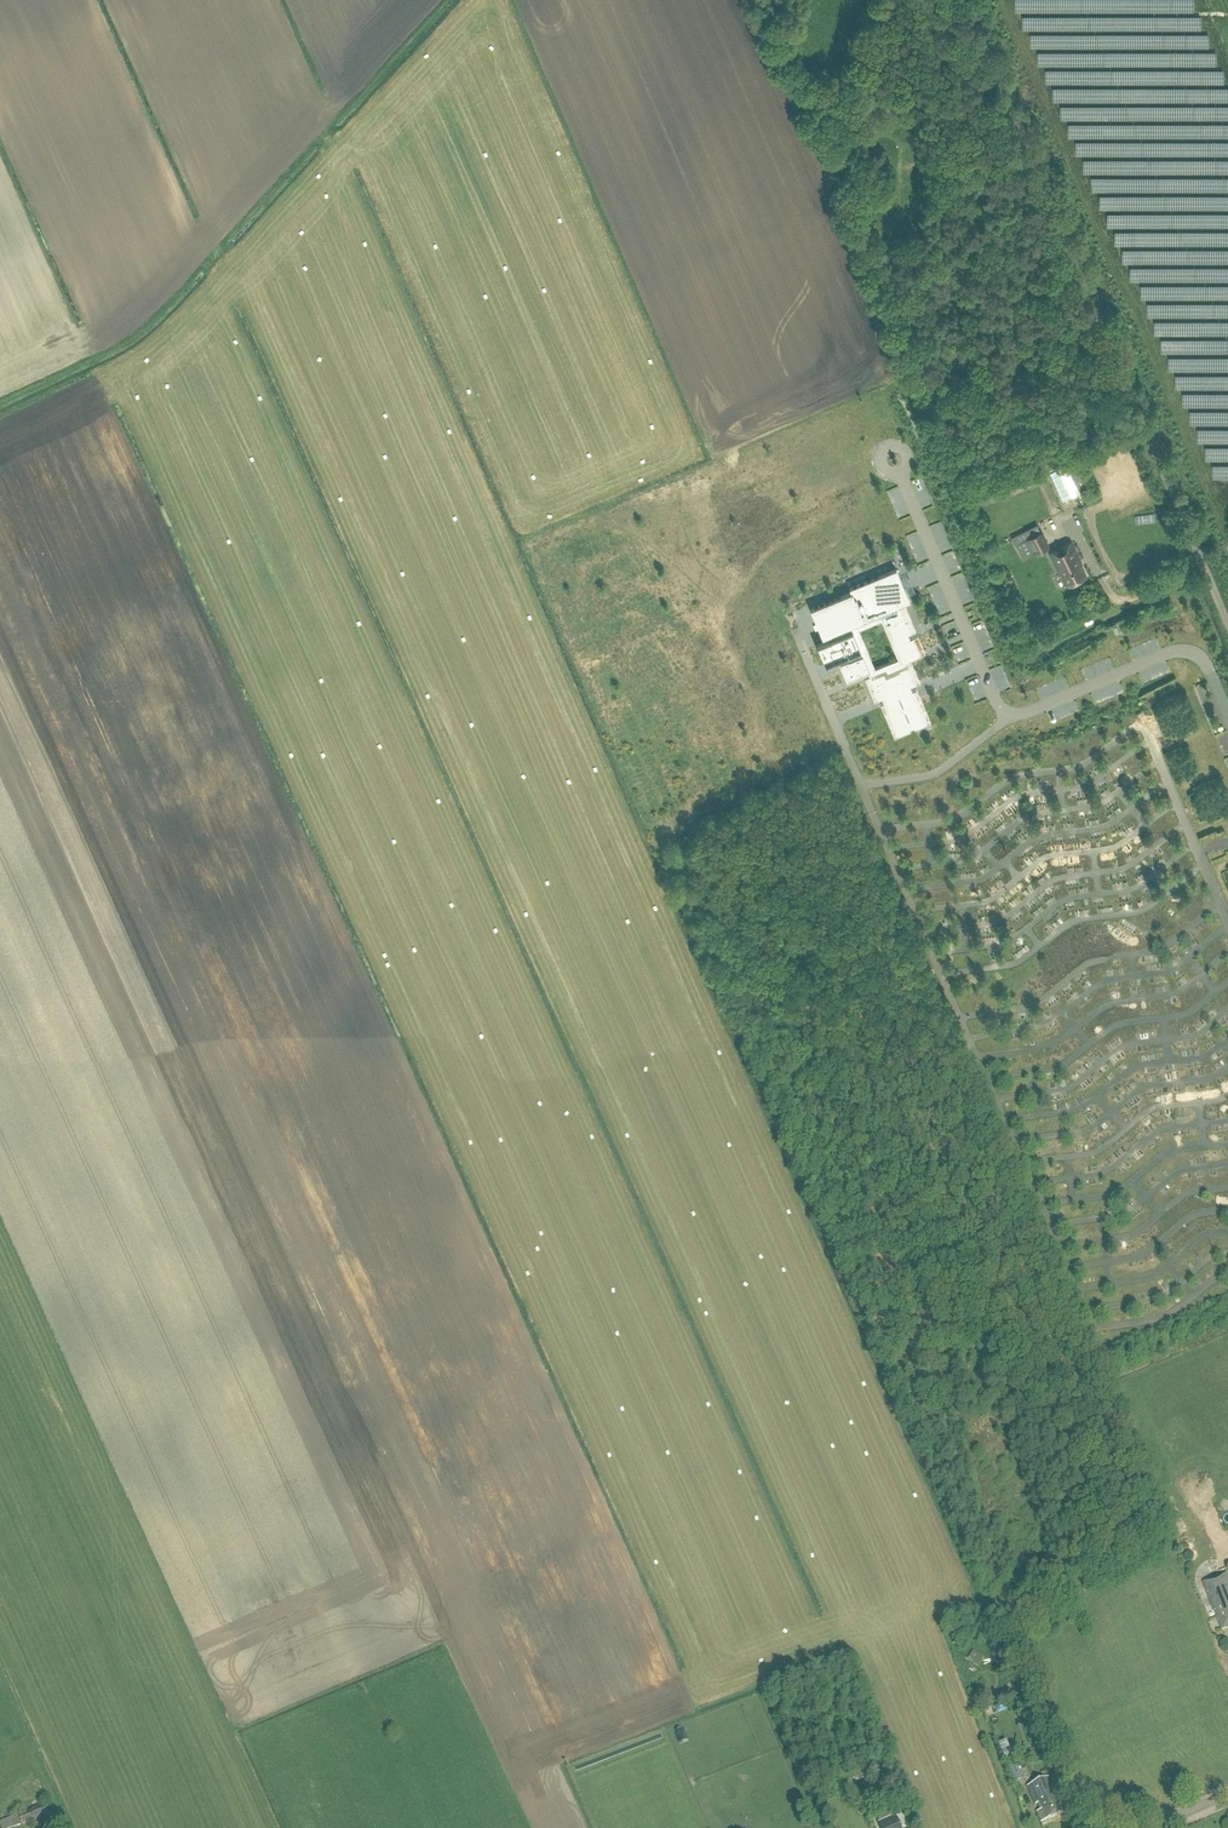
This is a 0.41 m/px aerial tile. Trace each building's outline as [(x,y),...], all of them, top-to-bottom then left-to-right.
[(1008,493),(1018,491),(1016,481),(1006,484),(1008,493)] [(1042,531),(1026,538),(1034,553),(1049,546),(1042,531)] [(1049,552),(1057,568),(1059,567),(1067,584),(1086,575),(1078,560),(1080,559),(1071,541),(1049,552)] [(882,707),(894,736),(910,729),(909,727),(914,725),(914,727),(930,720),(916,687),(912,689),(910,685),(920,681),(911,661),(910,658),(925,651),(917,633),(909,636),(908,632),(915,629),(904,602),(910,600),(902,581),(896,567),(849,587),(851,591),(810,608),(822,636),(831,633),(833,637),(817,644),(825,664),(846,655),(848,659),(839,663),(846,680),(868,671),(869,674),(865,676),(874,700),(882,697),(883,701),(880,702),(882,707)] [(1186,1520),(1198,1515),(1190,1498),(1178,1503),(1186,1520)] [(1192,1535),(1180,1540),(1183,1546),(1195,1542),(1192,1535)] [(1187,1557),(1196,1553),(1192,1544),(1183,1549),(1187,1557)] [(1203,1584),(1222,1631),(1227,1629),(1227,1584),(1225,1575),(1203,1584)] [(1013,1705),(1026,1700),(1024,1695),(1011,1700),(1013,1705)] [(1222,1762),(1227,1759),(1227,1739),(1214,1745),(1222,1762)] [(1041,1748),(1048,1767),(1055,1765),(1048,1745),(1041,1748)] [(1116,1760),(1108,1764),(1113,1772),(1120,1767),(1116,1760)] [(1007,1770),(1013,1783),(1029,1777),(1024,1764),(1007,1770)] [(1049,1779),(1029,1786),(1039,1812),(1036,1813),(1041,1824),(1063,1814),(1049,1779)] [(35,1821),(38,1827),(45,1824),(43,1818),(50,1815),(46,1805),(1,1823),(0,1823),(0,1827),(1,1827),(18,1827),(35,1821)] [(880,1824),(878,1824),(880,1827),(900,1827),(895,1818),(902,1815),(904,1814),(900,1805),(877,1816),(880,1824)]
